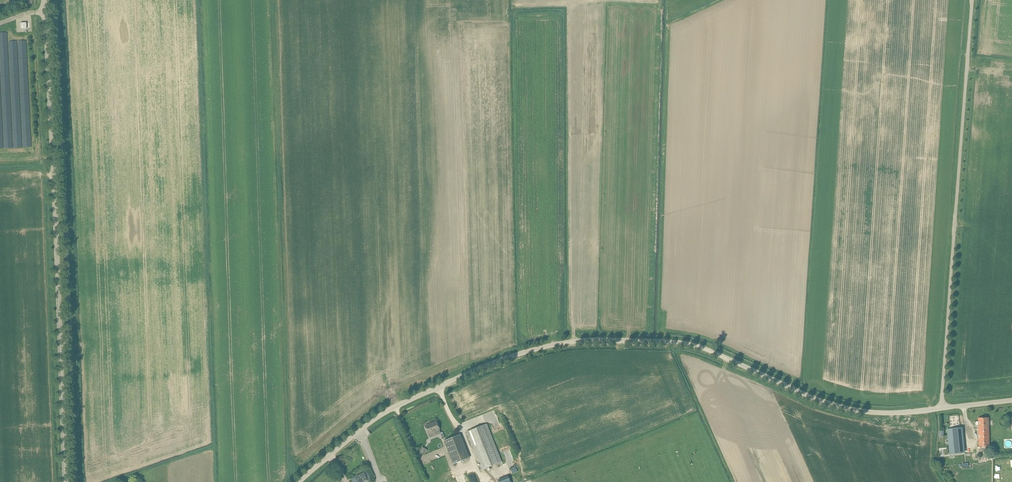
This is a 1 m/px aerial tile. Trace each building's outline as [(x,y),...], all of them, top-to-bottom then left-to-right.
[(978,418),(978,423),(979,447),(989,447),(989,418),(978,418)] [(429,437),(440,433),(439,430),(436,422),(433,423),(425,427),(428,434),(429,437)] [(467,432),(482,470),(501,462),(486,424),(467,432)] [(963,424),(949,424),(950,453),(964,453),(963,424)] [(444,441),(453,464),(469,458),(460,435),(444,441)] [(473,472),(468,475),(472,481),(478,481),(473,472)] [(355,477),(357,481),(363,481),(367,480),(364,473),(355,477)]
